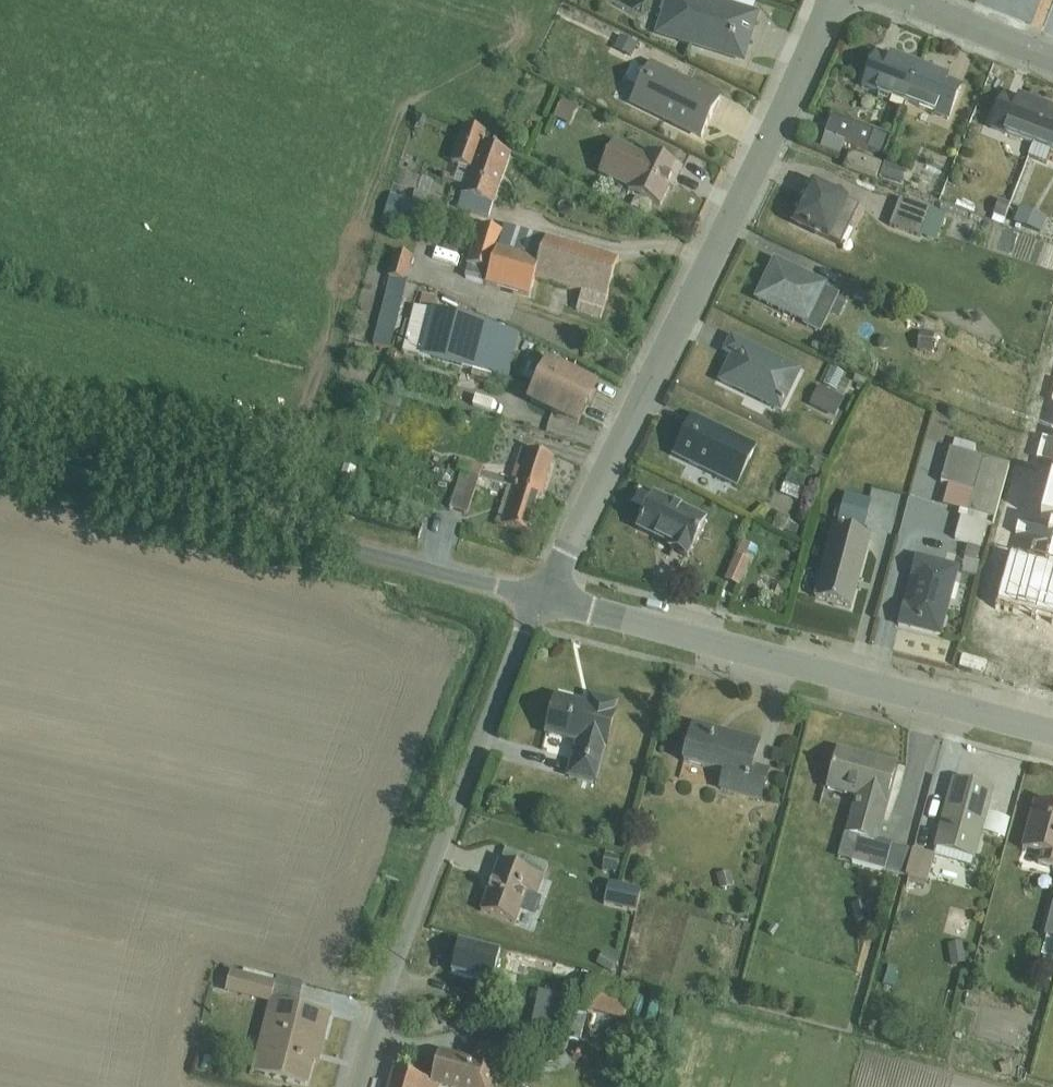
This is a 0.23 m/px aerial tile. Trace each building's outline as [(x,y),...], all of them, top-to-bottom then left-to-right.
[(657,25),(654,35),(744,64),(760,13),(753,10),(756,0),(706,0),(755,15),(746,46),(741,49),(657,25)] [(706,0),(663,0),(660,11),(662,12),(657,25),(741,49),(746,46),(755,15),(706,0)] [(620,36),(614,48),(632,58),(638,44),(620,36)] [(906,104),(919,71),(877,54),(864,90),(906,104)] [(649,65),(631,102),(702,137),(720,100),(649,65)] [(919,71),(906,104),(948,119),(961,87),(960,88),(919,71)] [(1033,147),(1047,113),(1005,96),(1005,95),(991,130),(1033,147)] [(563,99),(554,117),(570,125),(579,107),(563,99)] [(1033,147),(1050,153),(1052,154),(1052,115),(1047,113),(1033,147)] [(825,135),(821,148),(839,155),(844,142),(883,156),(891,138),(832,116),(825,135)] [(464,125),(451,163),(459,166),(454,182),(464,185),(460,194),(462,195),(458,208),(488,218),(492,205),(494,206),(512,155),(482,144),(486,133),(464,125)] [(615,141),(598,174),(628,189),(628,190),(660,206),(673,181),(676,183),(683,169),(647,151),(644,156),(615,141)] [(1050,153),(1033,147),(1029,158),(1046,164),(1050,153)] [(850,153),(845,167),(876,179),(881,165),(850,153)] [(884,163),(880,177),(901,184),(906,171),(884,163)] [(813,184),(794,223),(829,241),(841,246),(860,207),(813,184)] [(390,194),(383,219),(416,228),(423,203),(390,194)] [(900,200),(890,226),(936,243),(947,217),(900,200)] [(995,216),(992,222),(1001,225),(1010,205),(999,201),(993,215),(995,216)] [(1019,208),(1014,223),(1041,234),(1046,220),(1019,208)] [(469,264),(465,278),(529,297),(535,279),(581,293),(577,310),(601,317),(619,261),(505,225),(502,232),(479,225),(467,264),(469,264)] [(390,277),(373,344),(391,349),(413,257),(394,251),(387,276),(390,277)] [(830,314),(838,298),(839,295),(826,289),(826,287),(775,263),(758,299),(806,322),(804,326),(820,334),(830,314)] [(400,345),(399,351),(473,370),(472,376),(492,381),(493,375),(506,379),(514,351),(517,352),(521,337),(517,337),(518,334),(442,315),(444,306),(435,304),(437,297),(422,294),(419,308),(414,307),(404,346),(400,345)] [(838,298),(830,314),(840,319),(847,302),(838,298)] [(733,356),(720,381),(782,411),(801,372),(732,338),(725,352),(733,356)] [(547,360),(526,402),(578,428),(589,406),(591,407),(598,393),(595,392),(599,385),(547,360)] [(831,368),(823,384),(836,390),(844,373),(831,368)] [(819,386),(809,406),(834,418),(844,399),(819,386)] [(379,394),(376,404),(396,410),(399,399),(379,394)] [(693,417),(674,456),(737,487),(756,448),(693,417)] [(950,450),(941,483),(948,485),(943,507),(959,511),(957,517),(961,518),(955,540),(968,543),(964,558),(976,561),(980,546),(982,547),(987,525),(992,526),(1008,466),(973,456),(976,447),(955,442),(953,450),(950,450)] [(461,458),(456,470),(508,485),(542,495),(554,458),(521,447),(511,479),(481,471),(483,466),(461,458)] [(462,471),(450,508),(468,514),(479,477),(462,471)] [(791,471),(780,492),(798,501),(802,490),(806,479),(791,471)] [(1036,617),(1037,617),(1052,621),(1052,473),(1038,528),(1020,523),(1000,599),(1038,609),(1036,617)] [(424,474),(421,492),(445,497),(449,479),(424,474)] [(508,485),(496,523),(530,534),(542,495),(508,485)] [(845,494),(838,522),(864,529),(872,501),(845,494)] [(655,495),(638,529),(672,545),(670,549),(687,558),(706,520),(655,495)] [(780,512),(772,528),(783,533),(784,530),(796,535),(800,527),(789,522),(791,518),(780,512)] [(834,527),(815,599),(851,608),(870,537),(834,527)] [(742,541),(725,580),(739,586),(751,561),(745,559),(751,544),(742,541)] [(917,556),(898,625),(940,637),(959,567),(917,556)] [(1038,609),(1000,599),(997,608),(1035,619),(1036,617),(1038,609)] [(1037,617),(1032,635),(1049,640),(1052,624),(1052,621),(1037,617)] [(556,698),(547,734),(576,742),(566,778),(596,786),(617,704),(590,697),(587,706),(556,698)] [(694,725),(683,764),(723,775),(719,791),(761,802),(770,771),(753,766),(759,743),(694,725)] [(906,877),(913,850),(876,840),(896,766),(838,750),(827,790),(854,798),(845,834),(858,838),(851,862),(906,877)] [(936,850),(974,860),(981,833),(986,813),(992,791),(954,781),(936,850)] [(1052,811),(1034,807),(1023,849),(1040,854),(1037,864),(1052,868),(1052,808),(1052,811)] [(986,813),(981,833),(1004,839),(1010,819),(986,813)] [(501,861),(543,877),(548,864),(506,848),(501,861)] [(913,850),(906,877),(909,878),(908,883),(924,888),(925,882),(928,883),(934,857),(935,856),(913,850)] [(935,856),(934,857),(972,867),(974,860),(936,850),(935,856)] [(543,877),(501,861),(500,861),(481,911),(516,924),(522,908),(528,893),(538,896),(545,877),(543,877)] [(730,871),(717,875),(720,889),(734,886),(730,871)] [(610,883),(605,903),(636,911),(641,890),(610,883)] [(528,893),(522,908),(536,913),(542,898),(538,896),(528,893)] [(865,902),(851,905),(856,923),(870,920),(865,902)] [(1045,934),(1047,935),(1041,955),(1052,959),(1052,903),(1045,934)] [(459,942),(452,973),(493,982),(500,951),(459,942)] [(962,943),(948,945),(951,965),(965,964),(962,943)] [(511,950),(506,968),(527,974),(529,966),(535,967),(535,969),(565,976),(562,988),(577,992),(583,970),(511,950)] [(604,951),(597,963),(611,972),(618,960),(604,951)] [(889,965),(883,984),(893,987),(898,968),(889,965)] [(323,1034),(326,1035),(331,1014),(297,1006),(303,983),(243,968),(242,973),(230,970),(225,992),(269,1003),(251,1072),(306,1085),(312,1059),(308,1058),(311,1048),(319,1050),(323,1034)] [(590,980),(582,1009),(624,1021),(631,991),(590,980)] [(538,989),(531,1024),(560,1030),(567,995),(538,989)] [(312,1059),(306,1085),(308,1086),(314,1062),(319,1064),(326,1035),(323,1034),(319,1050),(311,1048),(308,1058),(312,1059)] [(390,1086),(438,1086),(439,1086),(444,1086),(492,1086),(501,1054),(475,1048),(472,1058),(440,1050),(431,1080),(395,1070),(390,1086)]
